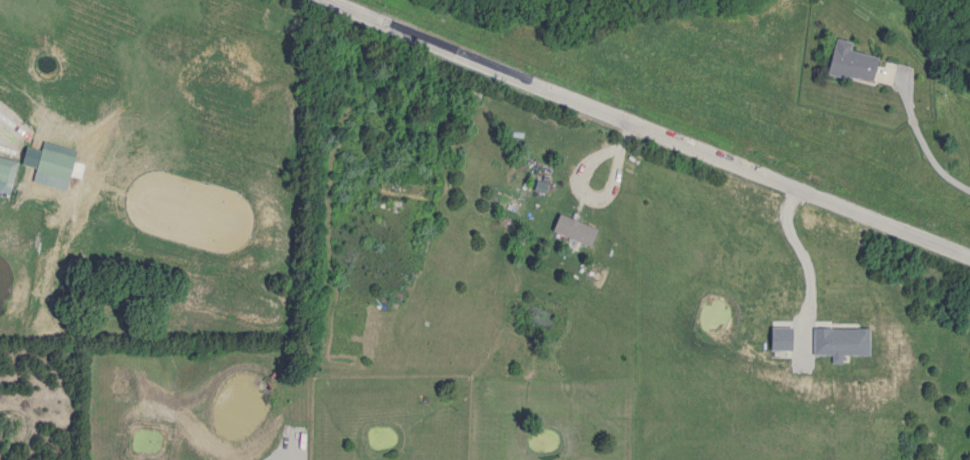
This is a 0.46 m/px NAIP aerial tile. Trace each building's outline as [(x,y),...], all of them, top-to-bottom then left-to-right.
[(819,75),(867,83),(872,56),(844,52),(845,42),(825,39),(819,75)] [(77,154),(41,150),(39,175),(75,178),(77,154)] [(20,162),(0,156),(0,180),(13,184),(20,162)] [(586,248),(593,231),(554,214),(547,231),(586,248)]
